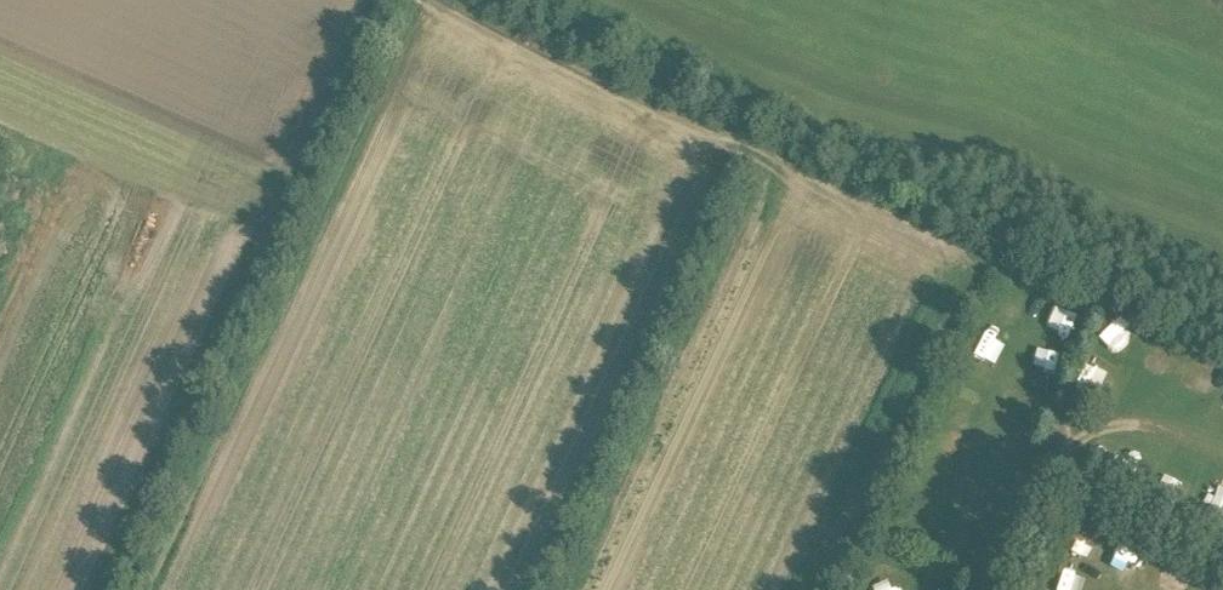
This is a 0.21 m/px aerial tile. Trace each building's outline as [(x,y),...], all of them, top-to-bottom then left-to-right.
[(1101,336),(1114,351),(1132,334),(1119,320),(1101,336)]
